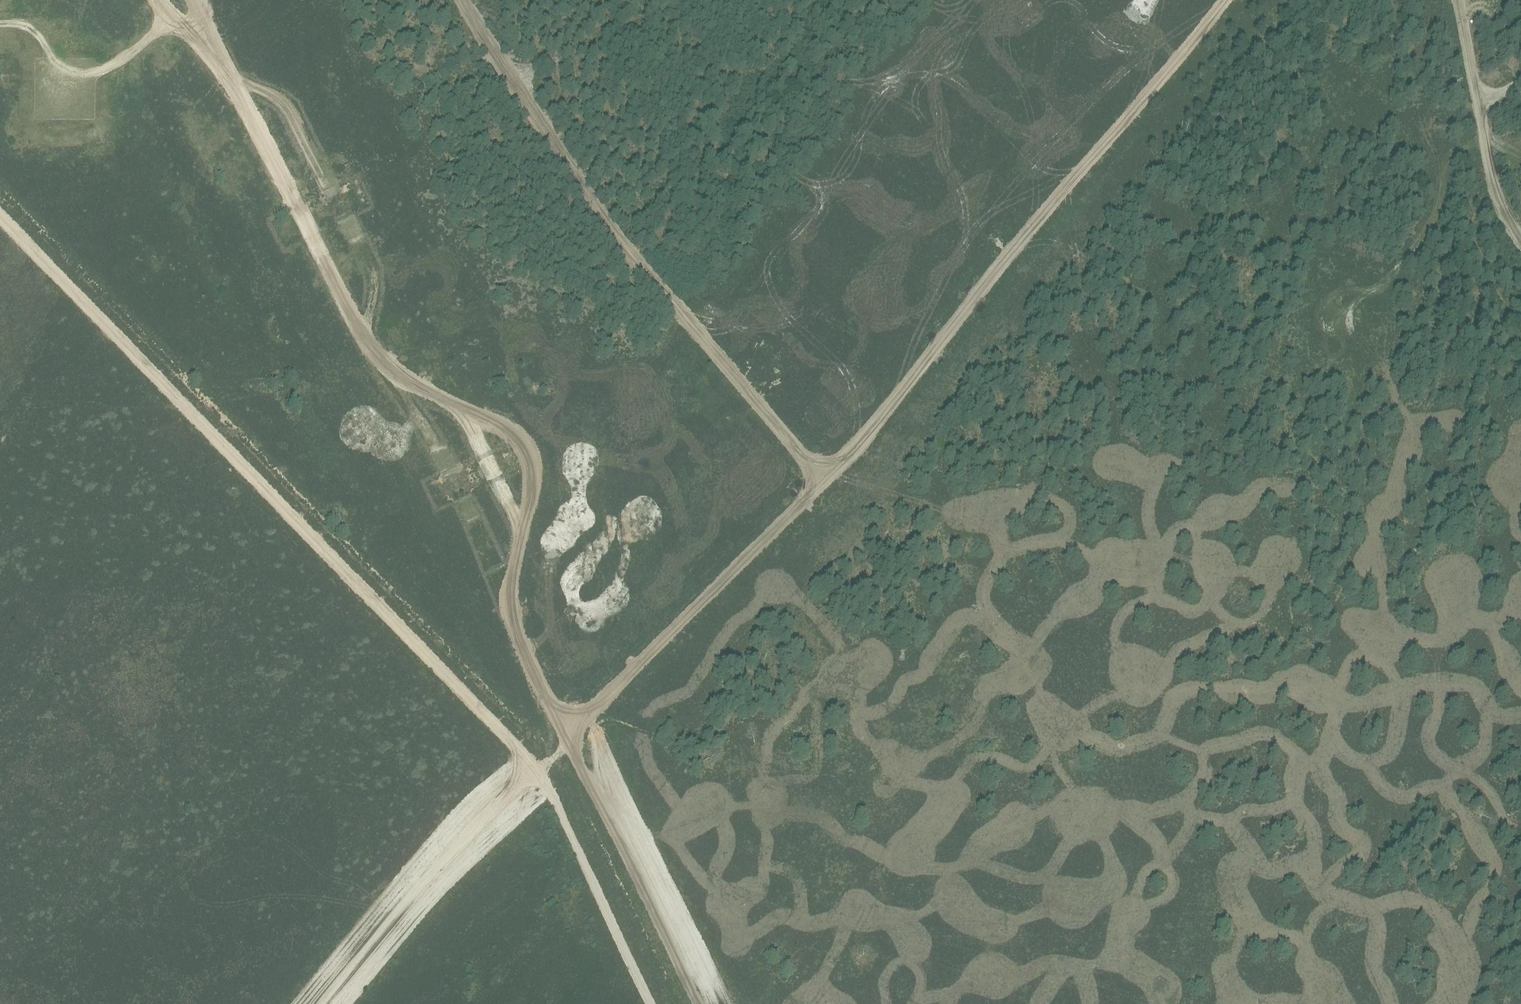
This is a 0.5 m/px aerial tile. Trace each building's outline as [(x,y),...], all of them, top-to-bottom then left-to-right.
[(358,209),(341,215),(344,224),(361,218),(358,209)] [(322,226),(318,217),(314,219),(319,228),(322,226)]
